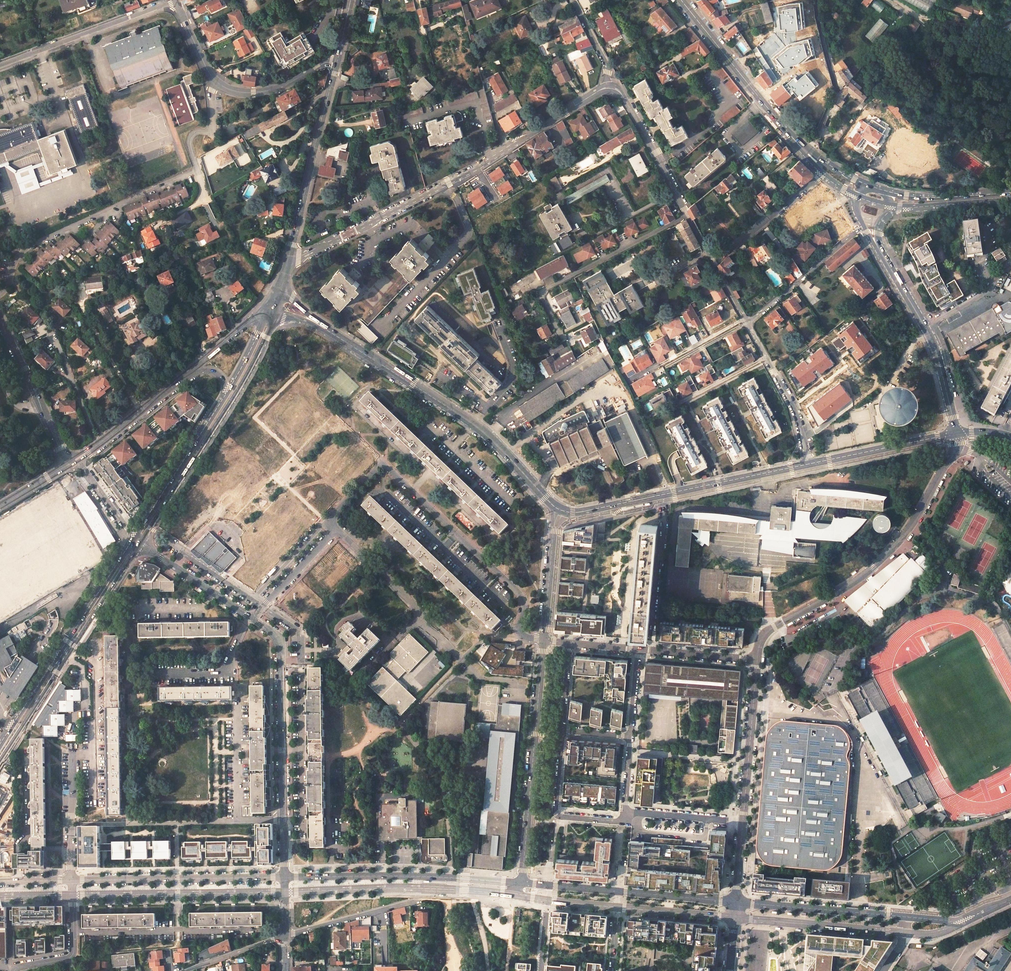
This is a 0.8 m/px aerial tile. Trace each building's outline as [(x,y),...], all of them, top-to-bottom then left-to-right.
[(78,6),(79,9),(89,5),(87,0),(60,0),(64,11),(78,6)] [(126,6),(128,10),(132,8),(139,5),(137,0),(135,0),(136,2),(130,4),(126,6)] [(450,8),(462,5),(460,0),(450,0),(448,1),(450,8)] [(498,0),(476,0),(470,2),(476,17),(501,7),(498,0)] [(714,5),(712,2),(717,0),(700,0),(697,1),(712,19),(725,14),(729,13),(727,9),(718,12),(717,8),(715,9),(713,6),(714,5)] [(930,14),(936,3),(930,0),(904,0),(930,14)] [(959,0),(957,0),(954,9),(963,12),(964,13),(964,15),(971,18),(975,7),(959,0)] [(875,1),(871,7),(881,12),(884,6),(875,1)] [(414,2),(406,4),(408,12),(416,10),(414,2)] [(760,4),(766,23),(773,21),(767,2),(760,4)] [(466,20),(472,19),(468,4),(462,5),(466,20)] [(196,15),(201,13),(199,10),(201,9),(199,6),(194,9),(194,8),(188,10),(190,14),(195,12),(196,15)] [(422,24),(430,22),(426,7),(419,9),(422,24)] [(675,28),(661,7),(651,14),(666,34),(675,28)] [(248,27),(247,25),(239,9),(229,14),(238,30),(238,32),(248,27)] [(603,37),(608,46),(623,38),(607,9),(600,11),(603,17),(595,22),(599,29),(598,30),(601,38),(603,37)] [(719,28),(731,22),(725,14),(712,19),(719,28)] [(211,21),(208,15),(203,18),(199,20),(198,17),(193,20),(197,28),(211,21)] [(532,31),(525,16),(514,21),(521,36),(532,31)] [(577,17),(559,25),(562,31),(561,31),(561,33),(581,24),(577,17)] [(874,43),(889,25),(880,18),(866,36),(874,43)] [(218,22),(205,29),(210,41),(224,34),(218,22)] [(910,32),(915,26),(909,22),(906,26),(910,32)] [(735,24),(734,23),(720,30),(719,31),(721,34),(735,24)] [(566,43),(574,38),(573,35),(584,31),(581,24),(561,33),(554,36),(555,37),(562,34),(564,38),(563,39),(564,41),(565,41),(566,43)] [(727,41),(740,32),(739,30),(735,24),(721,34),(727,41)] [(130,37),(104,46),(120,89),(173,69),(157,26),(137,34),(136,30),(129,33),(130,37)] [(245,30),(249,38),(254,35),(250,28),(245,30)] [(691,44),(699,39),(691,30),(684,35),(691,44)] [(817,30),(803,33),(807,47),(821,43),(817,30)] [(290,43),(284,32),(280,35),(279,33),(275,35),(276,37),(266,42),(268,47),(267,48),(267,49),(267,51),(268,52),(269,53),(270,53),(271,53),(290,43)] [(627,35),(623,38),(626,46),(632,43),(627,35)] [(756,36),(750,43),(758,54),(765,49),(756,36)] [(240,57),(254,50),(250,43),(247,45),(243,38),(235,42),(238,49),(237,50),(240,57)] [(682,56),(695,49),(700,50),(704,55),(709,52),(699,39),(691,44),(679,50),(682,56)] [(586,40),(576,44),(579,50),(580,50),(587,47),(589,46),(586,40)] [(801,49),(803,54),(822,48),(821,43),(807,47),(801,49)] [(733,45),(731,46),(740,58),(742,56),(733,45)] [(795,85),(800,99),(816,94),(814,87),(813,85),(812,86),(810,81),(812,81),(811,76),(809,76),(803,54),(801,49),(787,53),(795,85)] [(387,54),(386,53),(377,56),(381,68),(390,65),(389,64),(394,63),(391,53),(387,54)] [(592,68),(586,54),(576,59),(583,73),(592,68)] [(571,77),(562,59),(554,63),(559,73),(557,74),(561,82),(571,77)] [(841,69),(850,80),(854,76),(843,61),(835,66),(838,71),(841,69)] [(663,68),(657,72),(663,82),(669,79),(673,77),(673,76),(679,73),(673,62),(667,66),(667,65),(662,68),(663,68)] [(719,64),(714,68),(722,78),(727,74),(719,64)] [(388,70),(390,79),(397,77),(396,74),(394,68),(390,69),(388,70)] [(850,80),(841,69),(838,71),(835,72),(838,81),(843,87),(850,80)] [(319,71),(316,84),(319,91),(324,88),(328,74),(322,70),(319,71)] [(773,83),(765,70),(756,77),(765,89),(773,83)] [(182,83),(165,90),(179,126),(196,119),(194,113),(198,111),(199,110),(195,101),(197,100),(195,96),(194,97),(189,85),(195,82),(192,73),(183,77),(184,80),(181,81),(182,83)] [(490,84),(494,91),(497,97),(499,96),(507,91),(498,73),(498,74),(489,78),(492,83),(490,84)] [(829,73),(812,77),(814,83),(818,82),(818,83),(828,80),(830,88),(833,88),(829,73)] [(252,74),(249,74),(249,76),(246,75),(246,77),(244,76),(243,80),(245,81),(244,85),(256,86),(257,77),(251,76),(252,74)] [(392,86),(400,83),(399,76),(397,77),(390,79),(390,81),(392,86)] [(433,86),(425,77),(412,88),(416,92),(415,93),(418,98),(424,93),(424,94),(433,86)] [(731,78),(725,83),(734,93),(739,89),(731,78)] [(645,79),(634,85),(637,92),(636,93),(643,105),(646,104),(649,110),(648,110),(650,114),(651,113),(653,118),(656,116),(667,137),(669,137),(670,140),(672,139),(674,144),(689,136),(683,125),(678,128),(676,126),(674,127),(669,118),(674,116),(668,106),(664,108),(658,99),(653,101),(651,97),(653,96),(652,93),(653,93),(645,79)] [(840,106),(844,101),(842,100),(848,91),(861,101),(865,96),(849,82),(844,87),(836,94),(835,96),(836,97),(834,102),(840,106)] [(83,85),(65,92),(81,134),(99,127),(83,85)] [(550,96),(544,85),(530,94),(537,106),(547,100),(546,99),(550,96)] [(355,101),(369,99),(379,99),(378,97),(382,97),(381,87),(375,88),(375,89),(371,89),(372,91),(368,91),(364,92),(364,90),(354,91),(355,96),(355,100),(355,101)] [(295,89),(277,98),(283,110),(284,111),(301,101),(295,89)] [(449,106),(479,98),(482,109),(489,107),(484,89),(447,99),(449,106)] [(773,90),(770,93),(776,101),(779,99),(773,90)] [(497,113),(518,101),(515,94),(495,105),(497,113)] [(602,111),(600,112),(603,117),(605,116),(608,119),(615,115),(613,111),(614,111),(612,108),(611,109),(607,104),(600,108),(602,111)] [(740,110),(736,105),(721,117),(725,123),(733,116),(740,110)] [(415,107),(405,110),(408,117),(417,114),(423,113),(421,106),(415,107)] [(482,109),(485,117),(491,116),(489,107),(482,109)] [(386,124),(383,109),(381,110),(377,111),(371,112),(373,117),(375,117),(377,127),(386,124)] [(398,111),(400,119),(407,117),(408,117),(405,110),(398,111)] [(276,123),(276,124),(288,118),(284,111),(273,117),(273,116),(252,127),(255,132),(264,126),(265,129),(276,123)] [(523,123),(516,111),(499,121),(499,123),(501,121),(508,133),(523,123)] [(455,123),(454,119),(453,117),(452,115),(445,117),(446,119),(439,121),(438,119),(428,122),(428,123),(429,126),(430,126),(431,127),(432,130),(433,135),(432,135),(429,136),(431,144),(432,145),(435,144),(436,144),(443,142),(445,141),(444,140),(450,138),(451,139),(451,140),(451,139),(459,137),(464,136),(461,127),(461,126),(457,127),(457,126),(457,125),(456,125),(455,123)] [(569,122),(574,130),(579,127),(580,129),(579,129),(584,137),(598,129),(593,119),(586,123),(581,115),(569,122)] [(615,130),(623,126),(619,120),(621,119),(619,117),(617,118),(615,115),(608,119),(610,123),(608,123),(611,128),(613,127),(615,130)] [(882,133),(861,119),(859,122),(862,123),(852,138),(850,137),(848,139),(850,141),(856,145),(863,136),(874,144),(882,133)] [(748,121),(731,135),(741,146),(758,132),(748,121)] [(0,134),(0,163),(41,147),(51,173),(78,163),(65,130),(38,139),(32,122),(0,134)] [(560,130),(566,142),(568,145),(574,142),(572,138),(566,127),(564,122),(558,125),(560,130)] [(610,149),(635,135),(631,129),(607,143),(610,149)] [(527,143),(536,157),(551,148),(552,150),(556,147),(552,141),(551,142),(544,132),(527,143)] [(772,148),(771,148),(781,159),(790,151),(786,146),(783,148),(778,142),(778,143),(774,138),(768,144),(772,148)] [(406,186),(395,145),(392,146),(391,142),(389,140),(371,145),(373,153),(373,155),(375,160),(376,159),(376,163),(382,161),(383,166),(384,166),(385,169),(386,169),(387,172),(386,173),(388,180),(390,179),(391,182),(390,183),(392,190),(393,190),(394,193),(405,190),(404,186),(406,186)] [(348,160),(350,151),(347,150),(349,143),(349,142),(328,148),(327,155),(348,160)] [(234,146),(227,149),(228,150),(216,157),(220,165),(239,155),(234,146)] [(691,170),(685,175),(690,182),(686,185),(689,189),(693,185),(693,186),(699,181),(700,182),(703,180),(702,179),(718,165),(718,166),(721,165),(720,163),(726,158),(717,148),(711,153),(710,152),(708,153),(709,155),(693,168),(692,167),(690,169),(691,170)] [(639,154),(630,159),(639,176),(648,171),(639,154)] [(334,157),(328,156),(326,166),(321,165),(319,174),(334,177),(336,168),(331,167),(334,157)] [(516,176),(525,172),(518,158),(509,162),(516,176)] [(799,160),(788,171),(802,185),(812,177),(813,173),(799,160)] [(260,169),(266,182),(279,176),(276,172),(277,171),(275,168),(274,168),(273,164),(260,169)] [(500,167),(488,173),(501,195),(513,188),(508,179),(505,181),(502,176),(505,175),(500,167)] [(738,167),(730,174),(735,180),(743,173),(738,167)] [(765,176),(759,168),(754,172),(760,180),(765,176)] [(252,180),(259,177),(257,171),(256,169),(249,173),(252,180)] [(607,174),(564,199),(568,205),(610,180),(607,174)] [(730,174),(715,186),(718,190),(720,188),(723,192),(732,185),(731,184),(735,180),(730,174)] [(555,192),(562,188),(556,176),(549,180),(555,192)] [(775,187),(769,180),(765,176),(760,180),(764,184),(770,192),(775,187)] [(127,205),(124,206),(130,220),(131,220),(136,219),(135,217),(142,215),(142,216),(147,214),(146,211),(149,210),(150,211),(161,207),(161,206),(164,204),(165,207),(171,204),(170,203),(176,201),(176,202),(183,199),(182,198),(185,196),(185,197),(189,196),(190,194),(185,180),(182,182),(182,184),(181,184),(180,183),(173,187),(173,188),(172,189),(171,188),(164,191),(164,192),(162,193),(162,191),(155,194),(153,195),(152,193),(146,196),(147,198),(145,198),(138,200),(139,202),(137,203),(137,202),(129,205),(129,206),(127,207),(127,205)] [(821,182),(804,196),(809,202),(810,203),(814,199),(828,187),(821,182)] [(284,185),(273,190),(275,196),(287,191),(284,185)] [(478,187),(467,194),(477,209),(488,202),(478,187)] [(763,190),(758,194),(760,197),(758,198),(759,199),(757,201),(762,207),(771,199),(763,190)] [(274,201),(274,207),(273,207),(273,209),(274,209),(273,214),(283,215),(284,197),(274,201)] [(545,211),(539,214),(554,239),(559,236),(561,239),(548,246),(553,254),(571,244),(565,233),(572,229),(558,204),(553,207),(550,203),(544,207),(545,211)] [(695,210),(698,208),(694,203),(687,209),(692,219),(697,214),(695,210)] [(262,214),(268,214),(267,204),(259,208),(262,214)] [(658,211),(663,220),(665,224),(674,219),(672,215),(667,206),(658,211)] [(171,219),(175,226),(179,223),(181,226),(192,220),(186,211),(171,219)] [(632,219),(625,222),(628,227),(623,229),(627,237),(645,227),(642,220),(635,223),(632,219)] [(680,231),(691,251),(700,246),(686,220),(685,221),(680,223),(677,225),(679,228),(680,231)] [(86,245),(84,247),(92,256),(94,254),(96,256),(102,250),(103,251),(108,247),(107,245),(112,241),(111,240),(115,236),(116,237),(120,234),(120,232),(110,221),(108,223),(109,225),(107,226),(101,231),(101,232),(100,233),(99,232),(96,233),(98,235),(95,238),(96,239),(95,241),(94,240),(92,242),(89,240),(87,242),(88,244),(87,245),(86,245)] [(845,225),(849,233),(854,228),(850,222),(845,225)] [(978,222),(963,224),(967,258),(983,256),(978,222)] [(826,228),(814,233),(815,236),(808,242),(813,247),(818,243),(822,241),(821,240),(825,239),(826,240),(830,238),(826,228)] [(25,263),(23,265),(32,276),(34,276),(37,273),(36,272),(41,267),(42,268),(48,264),(47,263),(49,261),(50,262),(55,258),(56,259),(58,257),(59,258),(64,253),(66,256),(68,253),(69,254),(76,248),(77,249),(82,245),(72,233),(68,235),(70,237),(68,238),(68,237),(65,240),(63,238),(60,241),(62,242),(60,244),(60,243),(57,246),(53,242),(51,244),(52,246),(50,247),(50,246),(47,249),(44,246),(42,249),(43,250),(41,251),(38,253),(37,252),(34,255),(35,256),(34,258),(33,257),(27,262),(28,263),(26,264),(25,263)] [(603,234),(597,237),(602,247),(610,243),(611,245),(620,240),(616,233),(605,239),(603,234)] [(946,288),(942,280),(941,279),(939,275),(937,270),(936,266),(930,269),(929,268),(936,264),(935,262),(932,255),(927,246),(926,247),(925,246),(930,243),(928,239),(930,238),(927,234),(916,241),(916,242),(915,242),(915,243),(913,243),(909,245),(913,252),(914,252),(919,249),(919,251),(914,254),(916,257),(918,261),(918,262),(917,263),(918,265),(919,265),(920,267),(923,271),(924,271),(926,273),(920,276),(921,278),(922,280),(925,287),(937,308),(939,306),(958,296),(959,298),(960,300),(964,298),(955,281),(947,285),(948,288),(946,288)] [(860,245),(853,238),(825,261),(834,271),(861,247),(860,245)] [(267,243),(256,239),(251,252),(263,257),(267,243)] [(398,252),(391,258),(410,276),(409,277),(412,280),(424,267),(423,266),(425,264),(427,266),(432,261),(424,255),(425,253),(418,246),(419,244),(413,239),(399,253),(398,252)] [(588,242),(581,246),(583,250),(577,253),(581,261),(599,251),(595,244),(591,246),(588,242)] [(808,242),(807,242),(805,244),(802,242),(797,248),(800,251),(797,254),(797,255),(792,258),(796,265),(804,260),(805,260),(815,248),(813,247),(808,242)] [(771,253),(764,243),(757,247),(754,243),(747,248),(752,256),(755,254),(758,259),(762,257),(763,258),(771,253)] [(744,244),(740,248),(747,258),(746,259),(747,260),(752,256),(747,248),(744,244)] [(864,250),(860,254),(865,257),(869,254),(866,249),(863,250),(864,250)] [(1000,249),(991,254),(997,262),(998,261),(1004,257),(1005,256),(1000,249)] [(141,250),(118,259),(120,263),(122,262),(123,264),(127,262),(131,261),(135,259),(138,258),(140,259),(143,258),(141,250)] [(563,255),(537,269),(542,279),(551,274),(552,277),(557,274),(555,272),(568,265),(563,255)] [(728,266),(734,262),(729,256),(718,265),(723,274),(730,269),(728,266)] [(747,260),(753,269),(758,265),(752,256),(747,260)] [(787,261),(797,275),(796,276),(797,277),(802,273),(796,265),(792,258),(787,261)] [(212,259),(198,264),(202,274),(215,269),(212,259)] [(411,281),(394,265),(351,310),(367,326),(411,281)] [(875,288),(855,265),(844,275),(863,298),(875,288)] [(920,276),(926,273),(924,271),(923,271),(920,267),(919,265),(918,265),(917,266),(918,268),(919,271),(919,273),(920,276)] [(697,266),(685,273),(692,285),(701,280),(698,275),(696,273),(700,271),(697,266)] [(329,281),(322,287),(341,304),(340,305),(343,308),(355,296),(354,295),(356,293),(357,295),(362,290),(355,283),(356,282),(349,275),(349,274),(343,268),(330,282),(329,281)] [(473,268),(458,274),(465,294),(471,291),(483,321),(494,317),(491,309),(496,307),(489,289),(482,292),(473,268)] [(539,280),(542,279),(537,269),(534,270),(539,280)] [(616,294),(603,270),(586,279),(611,324),(623,316),(620,312),(630,306),(634,311),(646,304),(635,283),(616,294)] [(552,277),(543,281),(545,286),(565,276),(563,271),(552,277)] [(165,287),(174,283),(175,282),(170,272),(166,273),(162,274),(163,275),(159,277),(164,288),(165,287)] [(580,274),(574,278),(577,284),(583,281),(580,274)] [(791,274),(786,278),(790,283),(795,279),(791,274)] [(85,278),(87,289),(103,287),(102,276),(85,278)] [(230,289),(235,296),(244,289),(240,284),(243,281),(240,276),(230,284),(232,287),(230,289)] [(719,280),(699,291),(702,297),(710,293),(711,292),(720,287),(722,286),(723,286),(719,280)] [(207,295),(208,298),(214,295),(212,291),(215,289),(214,287),(212,287),(205,290),(207,295)] [(714,297),(713,298),(714,299),(715,298),(717,302),(725,297),(720,287),(711,292),(714,297)] [(740,297),(735,287),(731,289),(737,299),(740,297)] [(567,291),(556,297),(554,298),(558,306),(560,304),(562,309),(567,306),(568,306),(566,301),(571,299),(567,291)] [(881,310),(892,302),(884,292),(877,297),(875,296),(865,304),(867,306),(874,300),(881,310)] [(796,294),(784,302),(791,313),(800,307),(797,302),(800,300),(796,294)] [(214,295),(208,298),(205,299),(206,303),(207,304),(210,303),(209,302),(216,300),(214,295)] [(478,333),(438,296),(433,301),(473,338),(478,333)] [(941,309),(959,298),(958,296),(939,306),(941,309)] [(575,302),(577,306),(585,302),(583,298),(575,302)] [(61,300),(54,307),(65,317),(72,309),(61,300)] [(1000,311),(1001,309),(998,304),(995,303),(992,305),(991,305),(991,308),(992,311),(997,319),(998,318),(1002,316),(1003,316),(1000,311)] [(524,304),(512,310),(517,321),(525,317),(523,312),(522,310),(526,308),(524,304)] [(701,323),(690,304),(685,307),(687,312),(683,314),(687,322),(690,320),(692,324),(693,324),(695,323),(696,326),(701,323)] [(414,319),(440,343),(439,344),(466,370),(476,359),(476,358),(479,354),(427,305),(414,319)] [(564,319),(568,327),(575,323),(567,306),(562,309),(558,311),(563,320),(564,319)] [(785,315),(779,306),(765,318),(773,326),(785,315)] [(28,308),(21,315),(33,325),(39,318),(28,308)] [(718,309),(708,315),(713,325),(724,319),(718,309)] [(104,311),(101,313),(107,324),(113,321),(108,311),(105,313),(104,311)] [(992,311),(948,335),(960,357),(965,354),(964,353),(999,333),(1000,335),(1004,332),(1003,331),(1010,326),(1010,311),(1004,315),(1003,316),(1002,316),(998,318),(997,319),(992,311)] [(589,312),(582,316),(586,323),(593,319),(589,312)] [(196,323),(191,313),(185,316),(190,326),(196,323)] [(218,335),(211,315),(208,317),(207,317),(209,322),(209,323),(211,327),(210,327),(210,328),(207,330),(209,338),(218,335)] [(685,329),(678,316),(663,324),(669,335),(680,329),(681,331),(685,329)] [(227,330),(223,317),(214,320),(220,338),(221,337),(220,332),(227,330)] [(139,320),(123,329),(131,344),(147,335),(144,330),(145,329),(146,327),(144,325),(143,324),(142,325),(139,320)] [(853,321),(838,332),(858,358),(873,347),(853,321)] [(377,338),(363,324),(357,330),(371,344),(377,338)] [(546,324),(537,329),(542,338),(551,333),(546,324)] [(669,335),(663,324),(662,325),(669,338),(681,331),(680,329),(669,335)] [(591,326),(581,332),(586,343),(597,338),(591,326)] [(39,335),(36,329),(30,332),(34,338),(39,335)] [(736,332),(728,336),(733,346),(729,347),(732,352),(741,347),(744,345),(742,341),(741,341),(738,337),(736,332)] [(697,341),(693,334),(688,337),(692,344),(697,341)] [(179,339),(183,347),(188,344),(184,337),(179,339)] [(662,337),(653,342),(655,345),(659,343),(657,341),(663,338),(662,337)] [(418,352),(395,338),(388,351),(414,367),(419,358),(415,356),(418,352)] [(655,345),(651,347),(656,357),(662,354),(669,350),(663,338),(657,341),(659,343),(655,345)] [(72,347),(83,357),(86,360),(93,352),(79,340),(72,347)] [(601,350),(606,348),(603,341),(598,344),(601,350)] [(484,350),(501,366),(506,361),(489,344),(484,350)] [(656,357),(651,347),(649,348),(657,363),(665,359),(662,354),(656,357)] [(732,352),(731,352),(736,362),(742,358),(745,364),(745,363),(747,366),(753,362),(752,360),(754,359),(751,353),(747,355),(744,350),(743,350),(741,347),(732,352)] [(834,363),(821,347),(791,370),(804,387),(834,363)] [(552,356),(543,360),(550,375),(576,358),(572,351),(555,362),(552,356)] [(982,407),(995,414),(1010,383),(1010,352),(982,407)] [(43,353),(37,360),(48,370),(54,362),(43,353)] [(644,366),(652,362),(647,353),(639,357),(639,356),(634,358),(634,359),(636,363),(639,369),(640,369),(645,367),(644,366)] [(609,354),(602,358),(610,370),(613,368),(616,366),(609,354)] [(699,354),(679,364),(682,370),(689,366),(693,373),(701,368),(703,367),(699,359),(702,358),(699,354)] [(610,370),(602,358),(574,377),(581,388),(610,370)] [(629,362),(622,366),(627,375),(635,371),(635,372),(640,369),(639,369),(636,363),(634,359),(634,358),(629,361),(629,362)] [(476,359),(466,370),(491,393),(501,382),(476,359)] [(703,367),(701,368),(705,375),(700,378),(705,387),(714,382),(711,377),(716,374),(710,363),(703,367)] [(653,378),(650,373),(632,383),(638,396),(652,388),(648,380),(650,379),(653,378)] [(694,384),(689,375),(680,380),(682,385),(677,387),(682,397),(692,392),(689,386),(694,384)] [(567,381),(574,392),(581,388),(574,377),(567,381)] [(774,419),(771,414),(773,412),(770,405),(769,405),(762,391),(760,392),(757,387),(759,386),(755,377),(743,383),(744,384),(739,387),(744,394),(747,393),(750,398),(747,400),(750,406),(749,407),(751,410),(754,409),(755,412),(753,413),(757,420),(760,419),(763,425),(761,427),(766,437),(782,428),(776,418),(774,419)] [(112,387),(106,379),(92,390),(98,398),(112,387)] [(567,381),(559,386),(566,397),(574,392),(567,381)] [(557,382),(520,407),(528,420),(529,422),(566,397),(559,386),(557,382)] [(852,398),(840,382),(812,403),(824,419),(852,398)] [(917,400),(914,395),(909,390),(903,388),(896,387),(890,389),(885,393),(881,398),(879,404),(880,410),(882,416),(886,421),(891,424),(897,426),(903,425),(909,423),(913,419),(917,413),(918,407),(917,400)] [(654,399),(658,407),(670,401),(669,400),(674,397),(671,390),(654,399)] [(377,400),(370,393),(367,396),(364,399),(361,402),(500,535),(503,532),(506,529),(509,525),(485,503),(471,489),(457,476),(445,465),(431,451),(419,440),(405,426),(391,413),(377,400)] [(742,439),(738,433),(737,434),(734,428),(735,427),(731,418),(728,420),(726,415),(728,413),(726,409),(723,410),(721,406),(723,405),(719,395),(707,402),(708,403),(703,405),(707,413),(710,412),(711,415),(709,416),(708,416),(710,420),(711,419),(715,427),(718,426),(721,433),(719,434),(724,444),(723,445),(725,448),(728,446),(730,449),(727,450),(733,461),(748,452),(743,442),(741,444),(739,441),(742,439)] [(76,401),(61,401),(61,410),(76,410),(76,401)] [(138,435),(135,437),(137,439),(142,447),(144,449),(154,441),(155,442),(158,440),(157,438),(166,431),(176,424),(177,425),(180,422),(179,420),(183,417),(175,406),(170,410),(167,412),(165,411),(159,416),(160,418),(148,427),(145,430),(144,428),(137,433),(138,435)] [(542,433),(547,443),(550,442),(574,431),(573,429),(590,421),(585,411),(582,410),(564,419),(563,418),(543,431),(542,433)] [(628,411),(605,421),(625,465),(648,454),(628,411)] [(692,437),(689,431),(690,430),(688,425),(685,427),(682,421),(685,420),(682,414),(670,420),(671,421),(667,423),(669,427),(669,426),(671,426),(673,430),(671,431),(673,435),(675,434),(677,439),(676,440),(678,444),(677,444),(680,449),(683,455),(685,454),(688,459),(685,461),(690,471),(706,463),(701,453),(699,454),(697,451),(700,450),(697,444),(694,445),(693,442),(695,441),(693,436),(692,437)] [(601,420),(593,423),(597,432),(605,428),(601,420)] [(527,430),(533,427),(529,422),(525,424),(526,426),(524,427),(527,430)] [(574,431),(550,442),(560,465),(599,448),(607,467),(621,461),(606,428),(605,428),(597,432),(593,423),(574,431)] [(767,439),(783,430),(782,428),(766,437),(767,439)] [(313,438),(318,442),(326,434),(320,429),(313,438)] [(137,439),(132,443),(138,450),(142,447),(137,439)] [(105,459),(94,467),(133,520),(142,506),(138,500),(139,498),(131,488),(129,490),(127,487),(128,486),(123,479),(122,480),(118,474),(122,471),(120,468),(133,457),(134,459),(138,456),(128,443),(125,446),(123,444),(116,450),(117,451),(114,453),(115,454),(107,461),(105,459)] [(734,463),(749,454),(748,452),(733,461),(734,463)] [(691,473),(707,465),(706,463),(690,471),(691,473)] [(623,464),(608,470),(615,484),(618,484),(621,484),(625,483),(631,481),(628,475),(623,464)] [(735,512),(727,511),(725,511),(716,510),(710,510),(701,510),(695,511),(691,511),(684,513),(685,515),(680,515),(677,547),(680,547),(678,566),(688,567),(692,528),(699,529),(699,533),(692,532),(694,535),(696,537),(697,539),(700,541),(704,544),(707,546),(709,547),(710,537),(708,536),(708,532),(701,532),(702,529),(768,534),(794,536),(841,540),(843,541),(850,536),(856,532),(861,527),(866,522),(869,519),(835,514),(835,516),(835,517),(835,520),(834,522),(832,524),(811,522),(811,521),(810,518),(810,516),(810,514),(811,511),(813,508),(814,507),(816,505),(816,504),(883,510),(884,496),(877,493),(874,491),(868,490),(861,488),(853,487),(848,486),(842,486),(836,486),(829,486),(821,487),(812,489),(810,489),(812,492),(798,491),(795,520),(791,520),(792,507),(772,505),(771,508),(770,522),(758,520),(751,517),(744,515),(735,512)] [(98,509),(86,492),(75,498),(78,503),(76,504),(83,516),(85,515),(91,525),(90,526),(96,537),(98,536),(105,548),(116,541),(97,510),(98,509)] [(501,621),(372,497),(362,507),(492,630),(493,630),(496,632),(502,625),(500,622),(501,621)] [(885,515),(883,514),(881,514),(879,515),(877,516),(876,518),(875,520),(875,522),(875,524),(876,526),(877,528),(879,529),(881,529),(884,529),(886,528),(887,527),(889,525),(890,523),(890,521),(889,519),(888,517),(887,516),(885,515)] [(563,544),(594,546),(596,524),(564,530),(563,544)] [(639,545),(656,546),(658,526),(641,524),(639,545)] [(224,571),(237,558),(209,532),(192,550),(224,571)] [(794,536),(768,534),(766,555),(792,557),(794,542),(794,536)] [(105,548),(98,536),(96,537),(103,549),(105,548)] [(792,557),(815,559),(816,544),(805,543),(794,542),(792,557)] [(637,565),(654,566),(656,546),(639,545),(637,565)] [(902,555),(845,601),(873,628),(924,576),(902,555)] [(560,569),(587,572),(588,558),(561,556),(560,569)] [(265,564),(264,563),(260,567),(266,573),(273,566),(268,561),(265,564)] [(161,569),(155,565),(146,563),(139,566),(136,575),(136,582),(142,582),(142,589),(152,589),(152,588),(160,588),(161,592),(174,591),(174,581),(163,581),(163,579),(157,575),(161,569)] [(635,585),(652,587),(654,566),(637,565),(635,585)] [(961,575),(954,573),(951,585),(958,587),(961,575)] [(760,577),(728,574),(727,589),(730,590),(730,599),(758,602),(759,590),(763,591),(763,587),(759,587),(760,577)] [(986,583),(961,575),(958,587),(957,588),(983,596),(986,583)] [(558,594),(585,596),(586,583),(560,581),(558,594)] [(633,605),(651,607),(652,587),(635,585),(633,605)] [(633,605),(630,639),(648,641),(651,607),(633,605)] [(56,609),(48,614),(49,618),(49,620),(54,620),(59,620),(58,616),(57,612),(56,609)] [(594,632),(604,633),(606,614),(557,610),(555,629),(565,630),(565,633),(571,633),(572,631),(586,632),(586,635),(593,635),(594,632)] [(680,623),(661,621),(659,642),(669,643),(669,641),(675,641),(675,643),(740,649),(743,649),(743,644),(744,629),(730,627),(731,621),(680,616),(680,623)] [(24,622),(28,629),(33,626),(29,619),(24,622)] [(13,635),(23,629),(24,631),(28,629),(24,622),(7,632),(9,637),(13,635)] [(230,623),(140,624),(140,638),(230,637),(230,623)] [(340,636),(352,647),(347,653),(340,660),(351,671),(380,640),(369,629),(359,640),(351,632),(355,628),(349,623),(346,626),(345,624),(339,630),(343,634),(340,636)] [(428,652),(409,634),(389,655),(394,660),(385,670),(383,668),(368,684),(401,715),(416,700),(395,680),(405,670),(408,673),(428,652)] [(13,643),(12,644),(9,637),(0,642),(0,663),(6,660),(9,666),(14,664),(15,662),(12,657),(18,654),(13,643)] [(506,649),(511,649),(511,645),(508,645),(504,644),(492,643),(480,663),(492,674),(523,677),(524,666),(518,665),(518,671),(518,673),(512,672),(512,670),(498,669),(501,664),(502,664),(503,663),(503,662),(502,661),(506,655),(503,653),(506,649)] [(519,661),(525,662),(525,652),(514,651),(514,656),(519,656),(519,661)] [(591,657),(576,656),(576,662),(574,662),(574,669),(575,669),(575,675),(606,678),(605,686),(605,691),(604,696),(604,702),(603,704),(624,705),(626,687),(626,679),(626,676),(624,675),(624,674),(624,670),(627,670),(628,660),(622,660),(616,660),(611,659),(602,658),(601,658),(594,657),(591,657)] [(17,700),(38,668),(28,661),(24,659),(23,660),(19,657),(15,662),(14,664),(9,666),(6,668),(11,678),(6,686),(3,691),(6,693),(17,700)] [(6,660),(0,663),(0,665),(3,670),(6,668),(9,666),(6,660)] [(740,673),(646,665),(644,693),(650,694),(680,697),(723,700),(722,713),(726,713),(724,733),(727,733),(726,746),(719,746),(718,754),(733,755),(740,673)] [(309,717),(311,822),(307,822),(307,825),(306,826),(306,827),(307,828),(311,828),(311,848),(324,847),(324,845),(326,845),(326,837),(324,837),(324,825),(326,825),(326,818),(324,818),(324,809),(326,809),(326,801),(324,802),(324,789),(325,789),(325,782),(324,782),(323,772),(325,772),(325,765),(323,765),(323,755),(325,756),(325,749),(323,749),(323,740),(325,740),(325,733),(323,733),(323,720),(325,720),(324,713),(323,713),(322,703),(324,703),(324,695),(322,695),(322,683),(324,683),(324,676),(322,676),(322,668),(319,668),(317,669),(313,669),(309,669),(309,711),(305,711),(305,714),(304,714),(304,715),(304,716),(305,717),(309,717)] [(868,678),(868,669),(860,669),(860,677),(868,678)] [(252,745),(253,814),(266,813),(266,800),(271,800),(271,788),(266,788),(265,781),(271,781),(271,765),(265,765),(265,738),(266,735),(269,731),(269,728),(270,726),(265,722),(264,715),(270,715),(269,713),(268,709),(266,705),(264,703),(264,686),(262,686),(262,682),(252,682),(252,686),(251,686),(251,739),(248,740),(248,742),(247,743),(246,743),(246,744),(247,744),(248,745),(252,745)] [(858,711),(906,801),(910,809),(934,797),(873,682),(849,694),(858,711)] [(58,712),(75,712),(75,701),(82,701),(81,690),(67,690),(65,689),(67,686),(61,683),(35,724),(40,727),(42,724),(44,726),(44,737),(59,737),(59,725),(66,725),(66,714),(58,714),(58,712)] [(231,687),(160,688),(160,701),(167,701),(167,704),(174,704),(174,701),(184,701),(184,703),(192,703),(192,701),(201,701),(202,703),(209,703),(209,701),(221,700),(221,703),(228,703),(228,700),(232,700),(232,696),(231,691),(231,687)] [(604,702),(571,699),(570,714),(573,715),(572,721),(593,723),(593,725),(596,726),(601,726),(603,726),(622,728),(624,705),(603,704),(604,702)] [(463,743),(467,704),(439,702),(431,701),(427,739),(431,740),(436,740),(463,743)] [(522,707),(498,705),(497,724),(493,724),(492,736),(488,782),(487,783),(486,783),(485,784),(485,785),(484,799),(484,801),(485,802),(486,803),(486,811),(488,811),(486,835),(483,834),(482,854),(478,854),(475,854),(468,853),(467,867),(502,870),(504,856),(506,857),(510,813),(507,812),(510,775),(514,776),(515,765),(511,764),(514,740),(518,740),(522,707)] [(107,708),(109,816),(122,816),(122,809),(124,809),(124,802),(122,802),(122,790),(124,790),(124,784),(122,784),(121,773),(123,773),(123,767),(121,767),(121,754),(123,754),(123,747),(121,747),(121,737),(123,737),(123,731),(121,731),(121,718),(122,718),(122,712),(120,712),(120,708),(107,708)] [(727,733),(724,733),(726,713),(722,713),(719,746),(726,746),(727,733)] [(769,731),(766,738),(756,850),(758,855),(761,861),(765,865),(768,866),(774,866),(825,871),(830,870),(834,867),(836,865),(839,862),(841,859),(842,855),(850,768),(850,760),(849,755),(850,751),(852,746),(851,740),(847,734),(842,729),(837,726),(783,721),(777,723),(773,726),(769,731)] [(475,737),(489,738),(489,736),(490,724),(477,723),(475,737)] [(45,739),(31,739),(33,847),(46,846),(45,739)] [(595,741),(567,739),(565,762),(584,764),(585,757),(599,758),(597,776),(618,778),(620,745),(621,744),(595,741)] [(634,802),(653,803),(656,773),(662,774),(663,757),(644,755),(644,762),(637,761),(636,772),(639,772),(638,775),(636,774),(634,802)] [(617,786),(564,781),(562,797),(570,798),(570,793),(571,788),(573,789),(573,793),(573,798),(587,799),(588,795),(588,790),(591,790),(591,795),(590,800),(605,801),(605,796),(606,792),(609,792),(608,797),(608,801),(615,802),(617,786)] [(0,787),(0,814),(12,795),(0,787)] [(399,805),(383,806),(383,819),(380,819),(381,839),(390,839),(390,838),(416,837),(415,802),(406,802),(406,799),(400,799),(399,805)] [(486,835),(488,811),(486,811),(483,811),(482,811),(480,834),(483,834),(486,835)] [(939,812),(934,819),(942,823),(946,816),(939,812)] [(184,843),(184,860),(257,859),(258,865),(275,865),(275,824),(256,825),(256,847),(252,847),(252,842),(234,842),(234,845),(231,845),(231,843),(208,843),(208,845),(205,845),(205,843),(184,843)] [(652,842),(630,840),(627,881),(721,889),(725,844),(724,844),(724,842),(725,842),(726,831),(712,829),(710,849),(708,849),(708,847),(682,845),(677,844),(678,839),(653,836),(652,842)] [(81,869),(103,869),(102,852),(102,844),(102,830),(81,830),(81,869)] [(596,862),(557,859),(556,866),(559,866),(559,868),(556,868),(555,875),(559,875),(581,877),(604,879),(608,879),(609,872),(606,872),(606,870),(609,870),(610,860),(603,859),(603,857),(610,857),(612,839),(607,838),(596,837),(594,857),(596,858),(596,862)] [(445,852),(445,839),(429,839),(422,839),(422,844),(420,844),(422,855),(421,857),(420,858),(421,860),(421,862),(422,862),(423,863),(424,863),(426,863),(428,863),(429,862),(430,862),(431,861),(432,861),(433,862),(434,862),(435,862),(437,862),(440,862),(442,862),(445,863),(446,862),(447,862),(447,860),(448,859),(448,857),(445,852)] [(127,841),(112,842),(112,844),(112,852),(112,858),(127,858),(127,853),(131,853),(131,857),(148,857),(148,852),(152,852),(152,857),(169,857),(169,841),(154,841),(154,846),(147,846),(147,841),(131,841),(131,847),(127,847),(127,841)] [(15,869),(14,853),(14,846),(0,846),(0,869),(15,869)] [(47,868),(46,846),(33,847),(33,851),(31,851),(31,855),(28,855),(28,853),(14,853),(15,869),(47,868)] [(752,892),(795,896),(807,897),(808,879),(796,878),(796,880),(765,878),(765,875),(754,874),(754,876),(752,892)] [(813,879),(812,897),(817,898),(834,900),(849,901),(849,894),(850,887),(850,882),(837,881),(813,879)] [(43,922),(65,921),(65,906),(42,907),(43,911),(43,922)] [(15,922),(37,922),(37,911),(37,907),(15,907),(15,922)] [(191,913),(191,927),(263,926),(263,912),(191,913)] [(429,912),(417,912),(417,918),(419,918),(419,927),(429,927),(429,912)] [(606,936),(608,917),(552,912),(551,926),(555,927),(554,933),(591,936),(591,935),(594,935),(594,936),(595,936),(595,935),(600,936),(600,937),(601,937),(601,936),(606,936)] [(84,928),(156,927),(156,914),(84,915),(84,928)] [(656,936),(672,938),(673,923),(629,918),(627,941),(654,943),(654,939),(656,939),(656,936)] [(673,923),(672,938),(684,939),(684,941),(693,942),(693,940),(695,941),(693,970),(714,970),(716,948),(717,935),(718,927),(673,923)] [(368,927),(353,927),(353,929),(353,933),(362,933),(362,940),(369,940),(368,927)] [(346,933),(335,933),(335,949),(345,949),(346,933)] [(55,948),(65,948),(65,935),(60,935),(60,937),(55,937),(55,948)] [(835,937),(808,935),(806,953),(832,968),(833,955),(835,937)] [(863,940),(835,937),(833,955),(860,958),(862,956),(863,946),(863,940)] [(36,952),(46,952),(46,938),(41,938),(41,940),(36,940),(36,952)] [(227,951),(231,950),(229,939),(210,948),(211,953),(215,951),(216,952),(226,949),(227,951)] [(863,940),(863,946),(862,956),(864,956),(860,963),(867,967),(868,965),(875,969),(892,942),(871,940),(863,940)] [(16,955),(26,955),(26,942),(21,942),(21,943),(16,943),(16,955)] [(1010,954),(1001,947),(989,965),(988,964),(988,963),(975,954),(964,970),(999,970),(1010,954)] [(129,966),(136,965),(134,952),(112,954),(113,967),(120,966),(121,970),(129,969),(129,966)] [(806,953),(804,970),(808,970),(809,970),(811,967),(812,967),(816,961),(832,970),(832,968),(819,960),(813,956),(806,953)] [(98,961),(88,962),(88,970),(99,970),(98,961)] [(832,970),(816,961),(812,967),(811,967),(809,970),(808,970),(833,970),(832,970)] [(164,966),(160,966),(160,962),(150,963),(151,967),(154,967),(154,970),(164,970),(164,966)] [(603,969),(601,968),(601,964),(587,962),(586,970),(603,970),(603,969)] [(854,970),(873,970),(875,969),(868,965),(867,967),(860,963),(854,970)]
